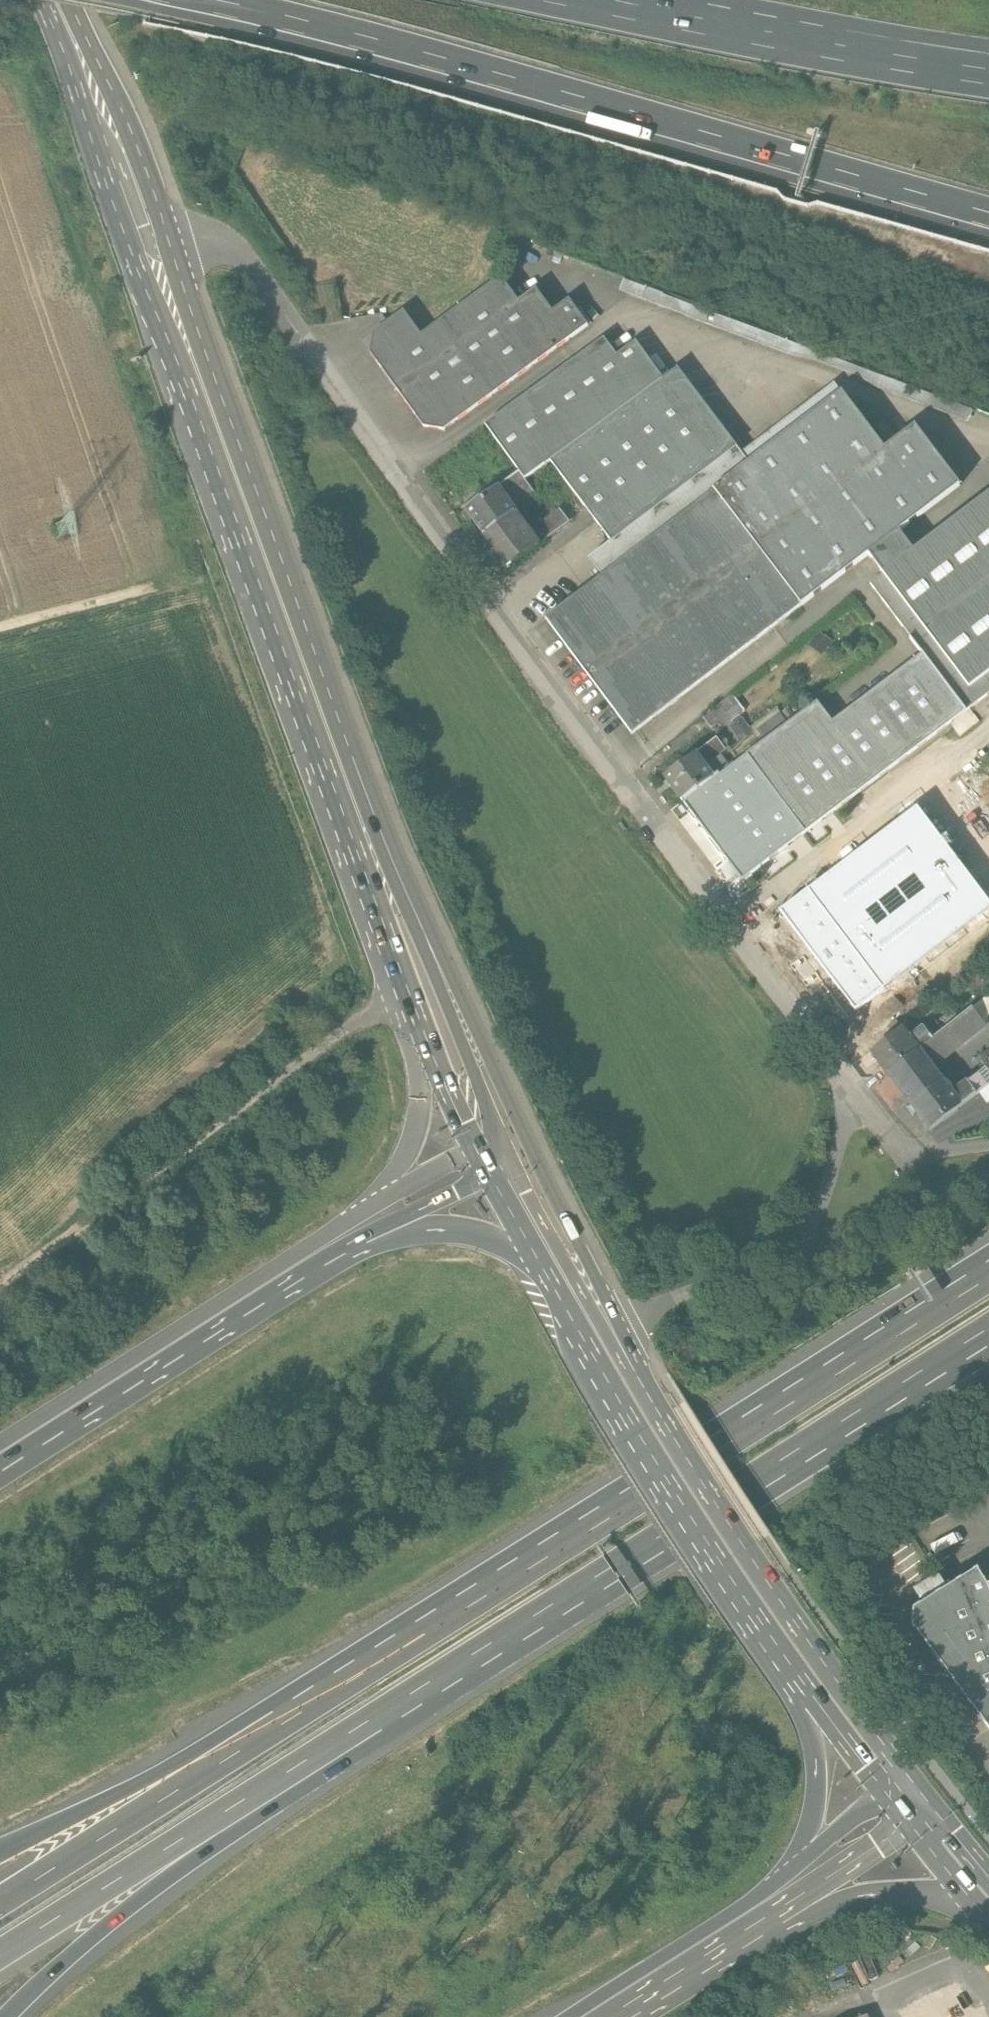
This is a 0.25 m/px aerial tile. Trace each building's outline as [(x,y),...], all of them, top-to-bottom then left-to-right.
[(404,311),(361,341),(424,427),(443,430),(592,323),(579,306),(575,308),(569,299),(553,312),(536,289),(518,301),(501,277),(421,335),(404,311)] [(720,315),(621,279),(617,290),(788,354),(810,359),(858,376),(875,386),(969,422),(974,410),(720,315)] [(485,424),(525,479),(550,461),(663,379),(636,341),(616,356),(604,338),(485,424)] [(663,379),(550,461),(611,541),(588,558),(601,576),(749,463),(741,453),(678,369),(663,379)] [(601,576),(545,618),(632,733),(868,555),(899,531),(960,486),(915,427),(886,449),(842,393),(841,393),(834,384),(741,453),(749,463),(601,576)] [(899,531),(868,555),(883,574),(870,585),(923,654),(965,712),(988,694),(988,494),(913,551),(899,531)] [(828,643),(815,635),(806,648),(819,657),(828,643)] [(832,722),(817,702),(747,754),(747,755),(805,832),(965,712),(923,654),(832,722)] [(716,724),(720,729),(743,709),(731,695),(702,718),(711,729),(716,724)] [(794,718),(786,707),(780,712),(777,708),(749,729),(740,717),(727,727),(738,743),(730,748),(731,750),(706,768),(713,778),(794,718)] [(695,753),(702,763),(709,759),(710,760),(729,746),(723,738),(719,740),(716,737),(695,753)] [(671,786),(682,801),(713,778),(706,768),(702,763),(695,753),(664,776),(667,780),(666,781),(670,787),(671,786)] [(742,880),(805,832),(747,755),(683,802),(742,880)] [(780,911),(855,1010),(988,908),(988,901),(917,807),(780,911)] [(933,1039),(919,1049),(931,1063),(988,1020),(986,1018),(988,1015),(988,995),(988,994),(933,1039)] [(870,1050),(887,1074),(919,1049),(933,1039),(923,1027),(914,1035),(912,1040),(901,1026),(870,1050)] [(887,1074),(911,1104),(942,1079),(931,1063),(919,1049),(887,1074)] [(983,1062),(986,1066),(954,1091),(953,1093),(942,1079),(911,1104),(930,1130),(979,1092),(988,1084),(988,1057),(983,1062)] [(979,1092),(987,1102),(988,1100),(988,1084),(979,1092)] [(988,1728),(988,1587),(987,1584),(976,1567),(913,1607),(912,1623),(988,1728)] [(896,2010),(899,2016),(983,2016),(966,1979),(896,2010)]
